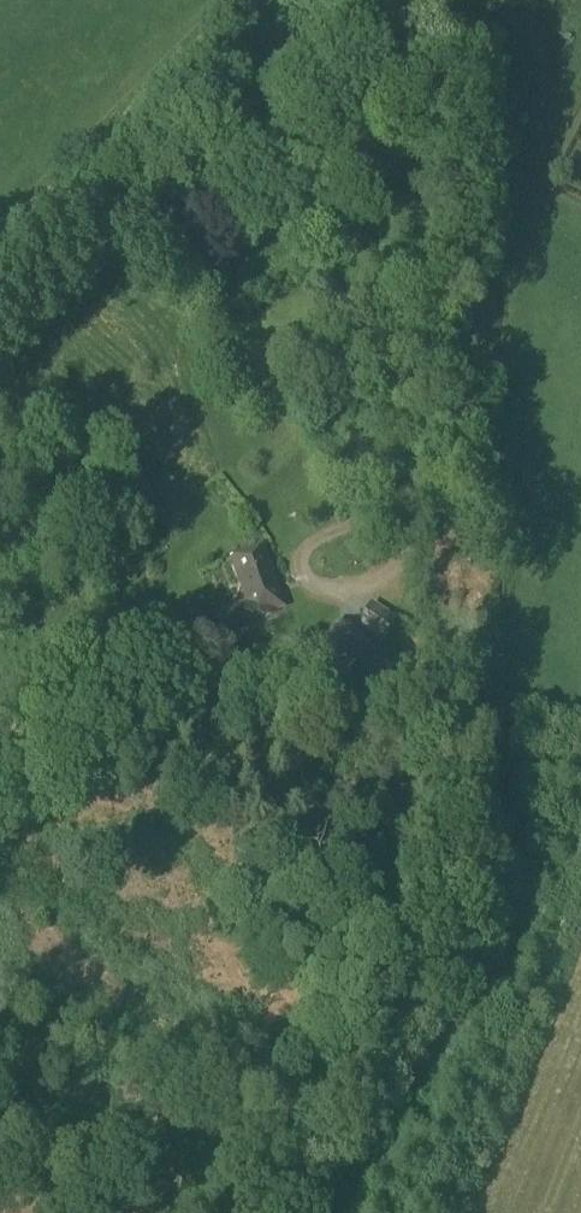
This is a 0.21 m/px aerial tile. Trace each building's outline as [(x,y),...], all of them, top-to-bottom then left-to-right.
[(226,628),(283,609),(270,572),(272,571),(264,548),(233,559),(248,604),(220,613),(226,628)] [(378,648),(396,622),(371,605),(354,632),(378,648)] [(342,688),(370,645),(336,623),(308,666),(342,688)]
